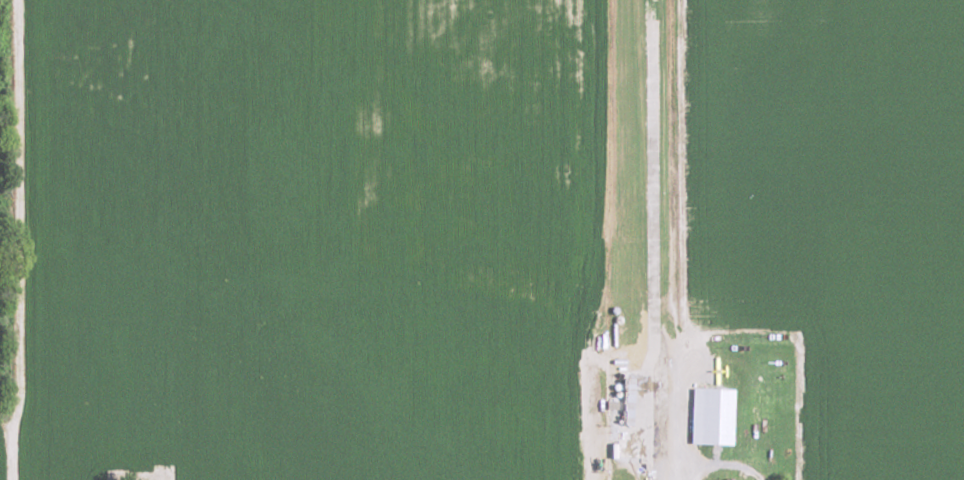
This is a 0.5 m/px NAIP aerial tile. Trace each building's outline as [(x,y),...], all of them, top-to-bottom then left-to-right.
[(734,444),(735,388),(694,387),(693,443),(734,444)]
